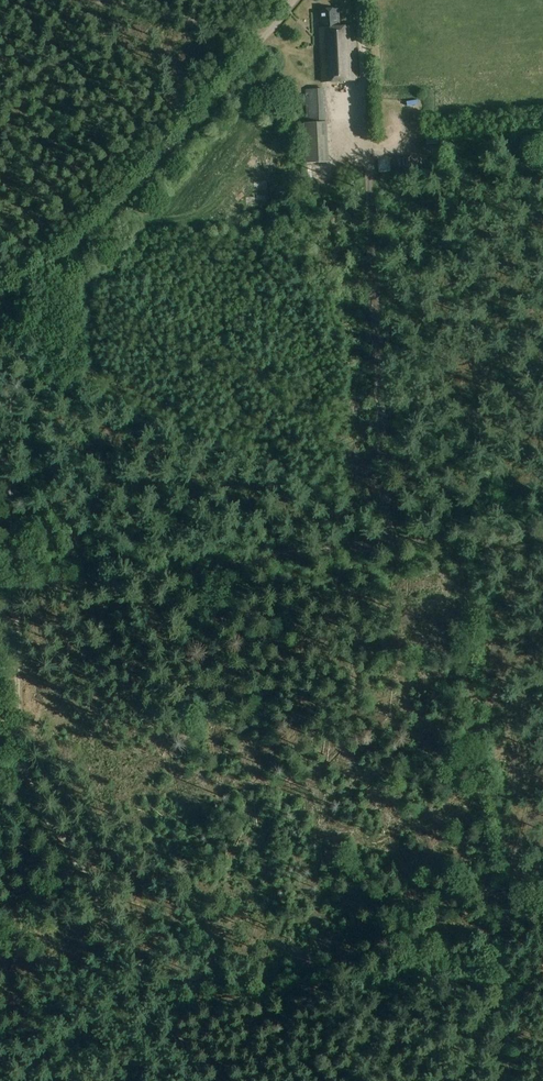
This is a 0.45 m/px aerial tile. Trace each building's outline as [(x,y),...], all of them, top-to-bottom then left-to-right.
[(320,10),(320,27),(317,27),(320,82),(358,80),(355,26),(339,27),(338,9),(320,10)] [(336,152),(328,154),(330,163),(338,162),(336,152)]
